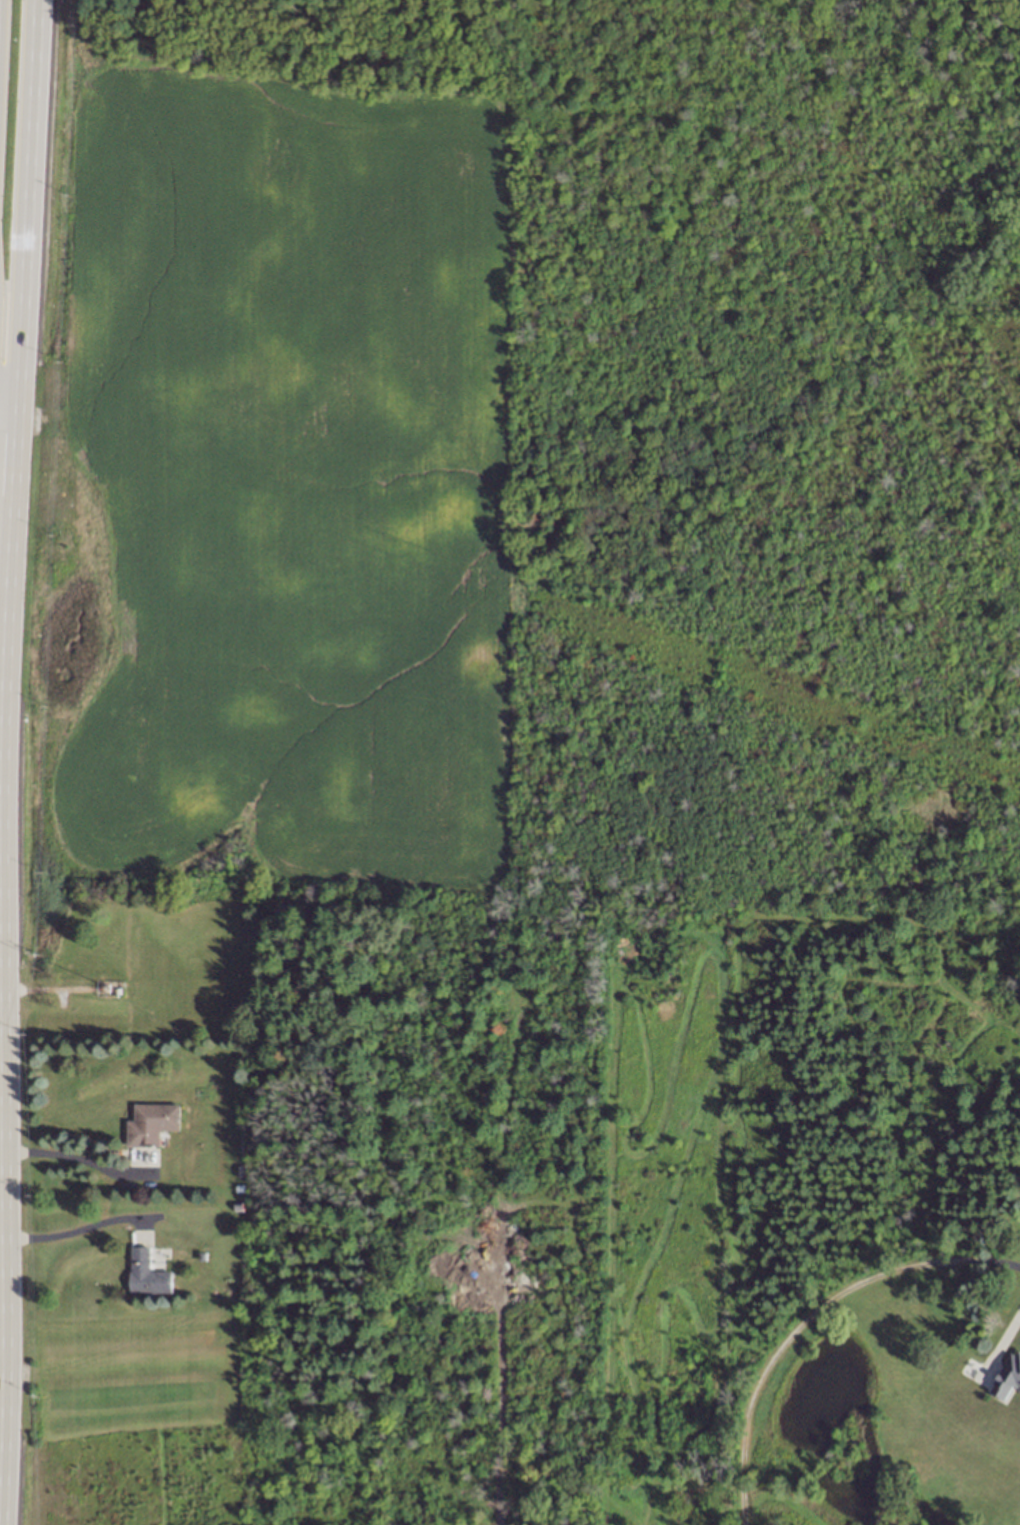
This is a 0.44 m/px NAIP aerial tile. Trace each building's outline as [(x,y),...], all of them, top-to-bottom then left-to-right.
[(158,1140),(133,1140),(133,1135),(130,1136),(131,1121),(137,1121),(138,1105),(179,1106),(178,1129),(159,1129),(158,1140)] [(236,1212),(236,1202),(244,1202),(244,1211),(236,1212)] [(131,1292),(132,1272),(133,1272),(134,1248),(151,1248),(150,1273),(170,1273),(169,1293),(131,1292)] [(1016,1357),(1019,1359),(1019,1386),(1018,1385),(1008,1402),(1001,1398),(1001,1396),(996,1393),(1001,1387),(999,1386),(1016,1357)]
